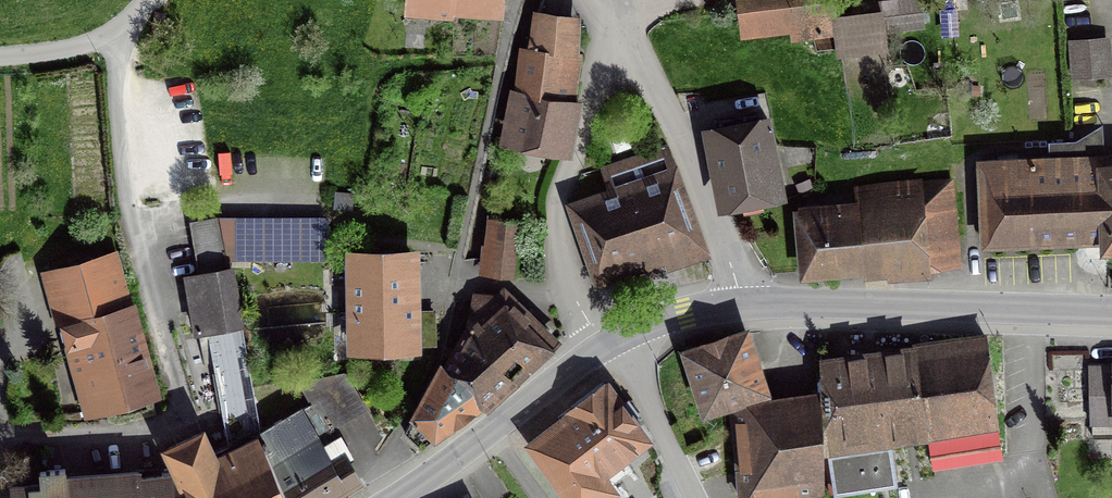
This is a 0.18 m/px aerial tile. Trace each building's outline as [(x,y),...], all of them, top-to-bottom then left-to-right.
[(500,10),(500,0),(409,0),(409,2),(500,10)] [(883,29),(881,15),(834,21),(831,0),(829,0),(741,12),(744,34),(791,27),(792,38),(835,32),(838,55),(885,48),(883,29)] [(883,29),(922,25),(919,0),(909,0),(880,4),(881,15),(883,29)] [(512,136),(566,146),(575,103),(564,100),(567,83),(574,84),(576,55),(573,21),(539,16),(532,48),(528,48),(512,136)] [(1073,77),(1109,75),(1106,38),(1071,41),(1073,77)] [(727,203),(773,194),(764,148),(771,146),(767,123),(714,133),(727,203)] [(592,277),(702,241),(676,169),(666,147),(601,168),(609,191),(568,204),(592,277)] [(1106,236),(1107,256),(1111,256),(1111,155),(979,162),(983,242),(1106,236)] [(800,217),(805,272),(924,261),(925,269),(955,266),(948,182),(878,189),(880,209),(800,217)] [(228,256),(221,219),(220,214),(189,219),(198,274),(187,276),(196,332),(208,330),(228,445),(211,452),(202,432),(167,449),(170,454),(172,475),(173,497),(288,497),(263,446),(268,444),(263,432),(258,423),(228,256)] [(222,219),(221,219),(228,256),(255,256),(255,218),(222,219)] [(255,218),(255,256),(269,256),(269,218),(255,218)] [(324,256),(324,218),(269,218),(269,256),(324,256)] [(489,274),(513,276),(519,221),(495,218),(489,274)] [(383,285),(411,285),(411,253),(354,254),(354,256),(355,314),(383,314),(383,285)] [(74,367),(90,363),(102,407),(153,393),(114,256),(48,274),(74,367)] [(412,344),(411,285),(383,285),(383,314),(355,314),(354,346),(412,344)] [(474,295),(460,361),(452,363),(449,372),(455,378),(482,406),(484,407),(555,344),(503,294),(474,295)] [(686,352),(705,411),(764,392),(745,333),(686,352)] [(828,448),(832,492),(893,486),(887,433),(926,428),(932,467),(1001,457),(986,340),(821,364),(824,448),(828,448)] [(455,378),(449,372),(442,365),(404,432),(421,447),(482,406),(455,378)] [(1092,422),(1111,421),(1111,371),(1090,372),(1092,422)] [(288,497),(329,497),(358,481),(345,459),(352,454),(332,422),(363,404),(344,373),(299,383),(311,403),(263,432),(268,444),(263,446),(288,497)] [(529,443),(570,497),(601,497),(614,488),(608,479),(625,466),(620,460),(648,439),(608,385),(604,388),(602,385),(569,409),(571,412),(529,443)] [(734,411),(741,497),(772,497),(823,492),(820,399),(734,411)] [(172,475),(66,483),(65,469),(40,471),(41,485),(10,487),(11,497),(173,497),(172,475)]
